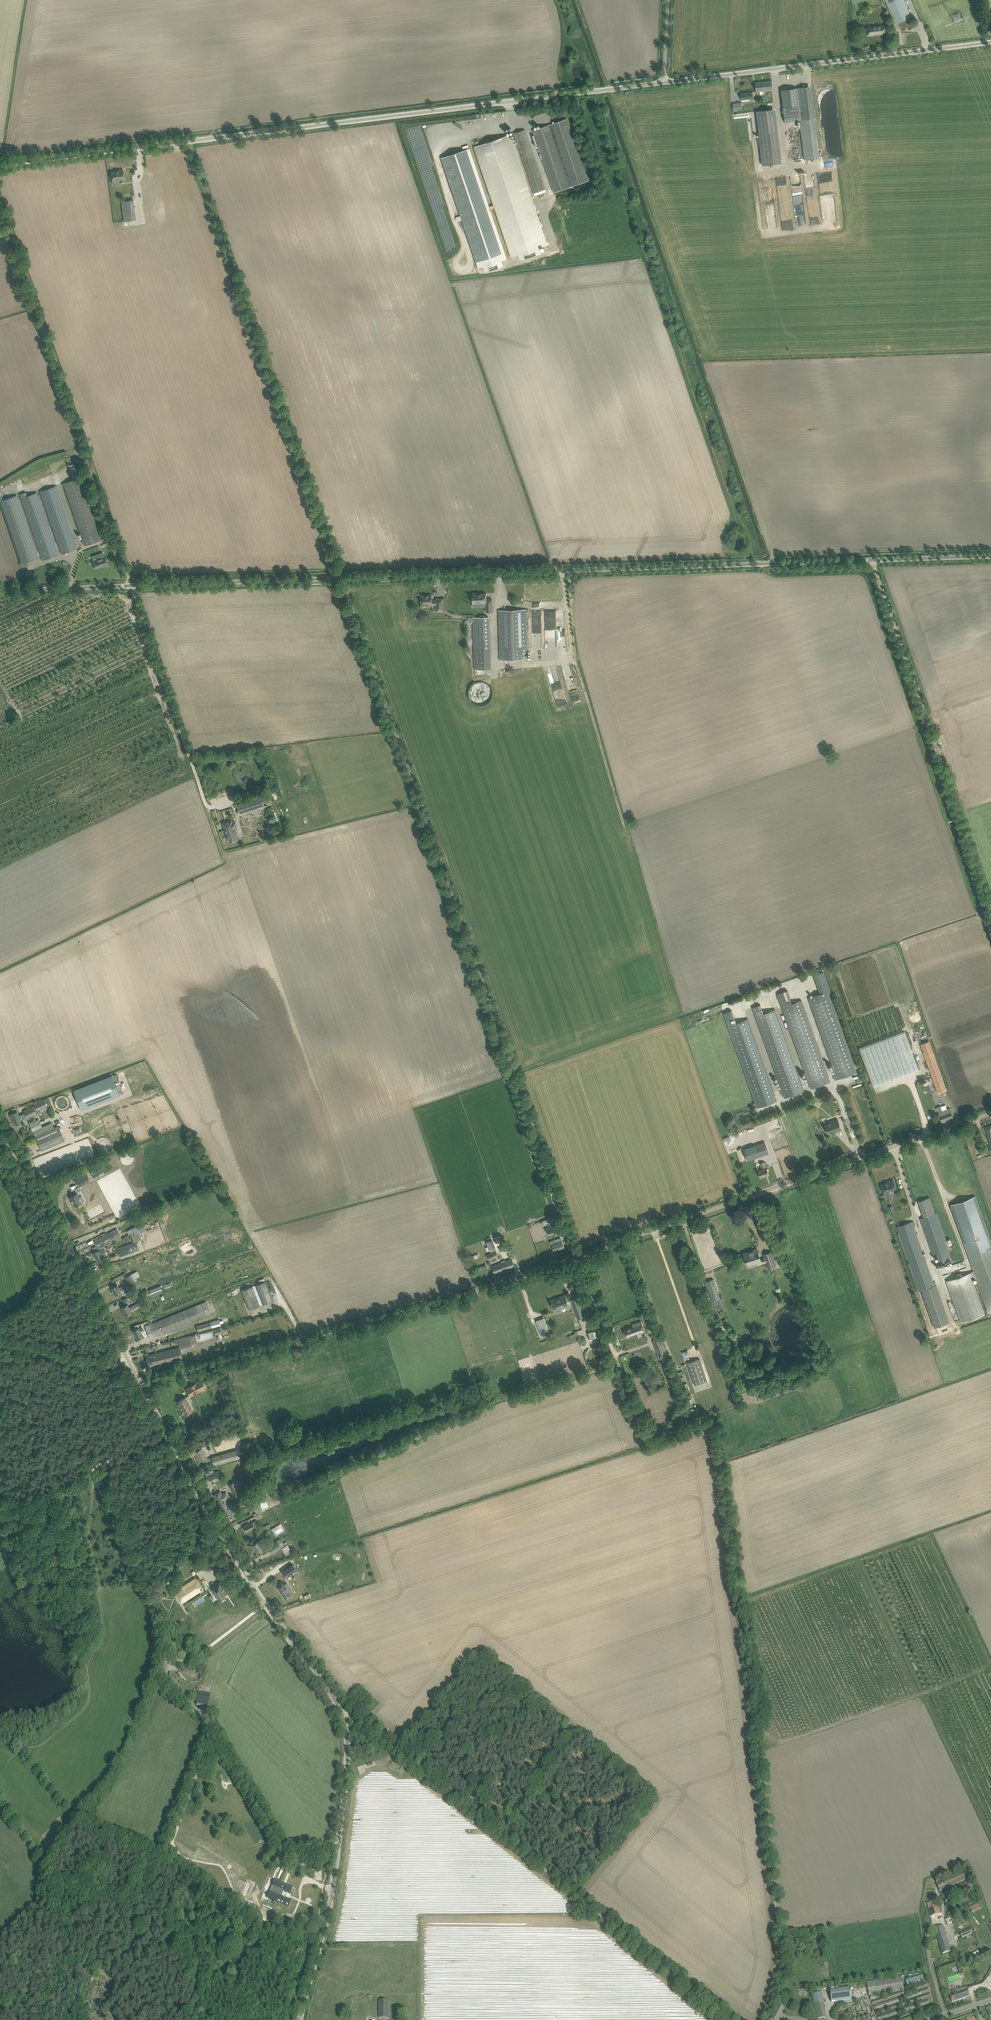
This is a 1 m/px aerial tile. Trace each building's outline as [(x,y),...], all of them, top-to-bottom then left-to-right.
[(895,24),(909,18),(910,21),(913,19),(912,15),(910,16),(904,0),(885,0),(895,24)] [(867,27),(868,31),(868,36),(882,34),(882,31),(887,30),(886,24),(876,25),(876,26),(867,27)] [(755,83),(756,91),(773,90),(772,81),(755,83)] [(796,88),(781,90),(784,109),(785,122),(800,120),(806,160),(843,155),(833,83),(796,88)] [(753,98),(752,92),(740,93),(741,100),(753,98)] [(773,115),(757,117),(763,165),(779,163),(773,115)] [(533,130),(535,135),(554,192),(587,181),(566,119),(551,124),(552,125),(549,126),(549,125),(533,130)] [(545,189),(534,157),(526,134),(525,130),(514,133),(515,138),(523,161),(534,193),(545,189)] [(547,245),(534,205),(510,135),(474,147),(494,205),(494,208),(511,257),(521,254),(523,259),(539,253),(537,248),(547,245)] [(470,148),(441,158),(461,216),(462,220),(478,268),(486,266),(487,271),(501,266),(500,261),(507,259),(490,209),(494,208),(494,205),(489,207),(470,148)] [(125,181),(124,174),(123,169),(118,170),(116,170),(116,171),(111,172),(112,177),(112,182),(119,181),(119,183),(124,182),(124,181),(125,181)] [(121,202),(124,221),(136,220),(133,200),(121,202)] [(63,483),(62,484),(63,486),(64,486),(83,539),(82,540),(82,541),(83,543),(84,543),(85,545),(100,540),(79,478),(74,463),(68,466),(73,480),(63,483)] [(77,548),(76,543),(56,486),(40,491),(62,553),(77,548)] [(58,555),(57,550),(37,492),(27,496),(26,492),(20,494),(21,498),(43,560),(58,555)] [(38,557),(36,553),(17,495),(1,501),(22,563),(38,557)] [(98,559),(92,561),(95,569),(103,566),(104,567),(109,565),(106,556),(102,557),(101,554),(97,555),(98,559)] [(486,593),(477,594),(477,593),(472,593),(472,596),(472,597),(473,602),(480,602),(480,604),(486,603),(486,606),(486,612),(492,612),(492,600),(492,599),(489,599),(486,599),(486,598),(486,593)] [(432,601),(432,596),(432,595),(426,595),(420,595),(421,603),(421,606),(432,605),(436,605),(436,611),(444,611),(444,604),(443,599),(436,599),(436,600),(433,600),(433,601),(432,601)] [(526,613),(529,613),(528,609),(526,609),(498,610),(499,615),(500,660),(528,659),(526,614),(526,613)] [(546,647),(556,647),(555,612),(545,612),(546,647)] [(475,670),(491,669),(489,617),(484,617),(473,618),(473,622),(474,659),(474,670),(475,670)] [(562,669),(565,677),(572,674),(569,667),(562,669)] [(469,699),(485,704),(491,686),(475,681),(469,699)] [(260,795),(236,803),(239,813),(264,805),(260,795)] [(232,819),(221,823),(227,840),(228,839),(229,843),(239,839),(236,831),(235,831),(234,829),(235,829),(237,828),(235,821),(233,822),(232,819)] [(836,1074),(833,1075),(834,1080),(857,1072),(829,995),(832,994),(824,972),(813,975),(820,993),(808,997),(836,1074)] [(777,994),(809,1083),(811,1088),(830,1081),(801,1000),(792,1003),(787,990),(777,994)] [(784,1098),(792,1095),(804,1091),(775,1009),(763,1013),(760,1005),(752,1008),(782,1091),(781,1092),(782,1096),(783,1095),(784,1098)] [(757,1107),(777,1100),(748,1019),(736,1023),(732,1010),(724,1013),(757,1107)] [(860,1049),(873,1088),(919,1073),(905,1034),(860,1049)] [(921,1044),(925,1055),(938,1092),(946,1089),(933,1052),(929,1041),(921,1044)] [(112,1075),(74,1090),(81,1110),(120,1095),(112,1075)] [(36,1113),(41,1111),(40,1109),(47,1106),(44,1099),(34,1104),(35,1106),(33,1106),(28,1109),(24,1111),(25,1113),(19,1116),(17,1112),(10,1115),(15,1125),(21,1122),(22,1121),(21,1120),(27,1118),(36,1113)] [(939,1115),(940,1117),(942,1121),(953,1117),(951,1110),(950,1110),(950,1108),(947,1109),(945,1105),(941,1106),(940,1106),(937,1107),(939,1115)] [(33,1132),(43,1128),(42,1126),(39,1119),(29,1123),(33,1132)] [(842,1130),(840,1125),(838,1119),(833,1121),(833,1122),(825,1125),(828,1133),(836,1130),(837,1131),(842,1130)] [(41,1150),(46,1148),(64,1140),(58,1126),(35,1136),(41,1150)] [(765,1142),(743,1149),(747,1160),(769,1153),(765,1142)] [(758,1170),(759,1172),(760,1177),(769,1174),(766,1167),(764,1162),(760,1163),(762,1169),(758,1170)] [(90,1181),(86,1174),(75,1180),(79,1187),(90,1181)] [(884,1194),(890,1192),(889,1191),(897,1189),(893,1179),(888,1181),(889,1182),(881,1185),(884,1194)] [(80,1197),(77,1193),(69,1197),(74,1206),(79,1204),(81,1207),(85,1204),(83,1201),(81,1202),(79,1198),(80,1197)] [(981,1212),(975,1196),(966,1199),(950,1205),(964,1243),(969,1258),(973,1271),(970,1272),(972,1276),(975,1275),(988,1313),(990,1312),(990,1240),(989,1234),(981,1212)] [(937,1212),(935,1213),(930,1197),(918,1201),(924,1217),(920,1218),(922,1223),(933,1254),(936,1252),(940,1264),(951,1260),(949,1254),(947,1247),(949,1246),(945,1235),(937,1212)] [(92,1210),(88,1212),(91,1219),(104,1212),(100,1206),(97,1208),(97,1207),(92,1210)] [(913,1226),(912,1222),(912,1221),(907,1223),(897,1226),(899,1231),(899,1232),(898,1233),(918,1291),(919,1290),(919,1291),(921,1290),(922,1293),(934,1328),(950,1323),(937,1285),(936,1285),(935,1282),(933,1283),(914,1226),(913,1226)] [(141,1225),(132,1228),(133,1232),(134,1233),(134,1234),(139,1233),(143,1231),(141,1225)] [(556,1225),(546,1228),(548,1234),(558,1230),(556,1225)] [(110,1241),(111,1244),(121,1239),(120,1235),(117,1229),(106,1235),(109,1241),(110,1241)] [(109,1241),(106,1235),(94,1241),(98,1247),(105,1243),(107,1246),(111,1244),(110,1241),(109,1241)] [(562,1240),(561,1240),(561,1238),(554,1240),(555,1243),(552,1244),(552,1246),(554,1251),(564,1247),(563,1242),(562,1240)] [(492,1239),(486,1242),(488,1246),(489,1249),(495,1247),(493,1241),(492,1239)] [(120,1257),(139,1249),(136,1241),(117,1248),(120,1257)] [(749,1251),(744,1253),(745,1258),(747,1262),(748,1264),(757,1261),(758,1264),(766,1261),(769,1269),(776,1266),(771,1252),(764,1254),(765,1258),(761,1259),(757,1248),(749,1251)] [(97,1261),(101,1258),(103,1257),(102,1255),(106,1253),(104,1249),(100,1251),(99,1250),(93,1253),(97,1261)] [(496,1251),(487,1255),(489,1260),(498,1256),(496,1251)] [(492,1266),(493,1268),(495,1273),(514,1266),(512,1259),(506,1261),(505,1260),(501,1261),(502,1262),(492,1266)] [(960,1322),(985,1314),(972,1276),(970,1272),(946,1281),(960,1322)] [(126,1277),(125,1277),(130,1287),(136,1284),(131,1274),(126,1277)] [(705,1283),(706,1288),(707,1287),(712,1302),(714,1301),(715,1304),(719,1302),(718,1300),(720,1299),(714,1279),(705,1282),(706,1283),(705,1283)] [(266,1281),(241,1290),(249,1310),(273,1300),(266,1281)] [(116,1285),(111,1288),(115,1295),(119,1292),(121,1292),(123,1295),(127,1293),(123,1285),(119,1288),(117,1284),(116,1285)] [(163,1291),(160,1285),(149,1290),(151,1296),(163,1291)] [(127,1304),(126,1305),(121,1307),(125,1314),(131,1311),(140,1306),(138,1304),(144,1301),(140,1294),(134,1297),(138,1303),(129,1307),(127,1304)] [(556,1298),(551,1300),(554,1310),(555,1310),(555,1312),(562,1310),(561,1308),(561,1307),(568,1304),(565,1295),(560,1297),(560,1298),(556,1299),(556,1298)] [(571,1300),(570,1301),(571,1303),(572,1303),(578,1319),(584,1316),(578,1297),(571,1300)] [(207,1315),(211,1314),(206,1301),(202,1303),(145,1326),(150,1338),(207,1315)] [(544,1318),(536,1321),(537,1323),(537,1324),(540,1331),(543,1330),(544,1332),(548,1331),(544,1318)] [(221,1325),(219,1319),(210,1322),(211,1328),(221,1325)] [(626,1337),(644,1330),(641,1321),(632,1324),(633,1326),(624,1330),(626,1337)] [(211,1328),(210,1322),(197,1326),(198,1331),(211,1328)] [(138,1338),(142,1336),(143,1336),(141,1332),(144,1331),(142,1327),(139,1328),(139,1327),(133,1330),(138,1338)] [(660,1334),(653,1336),(655,1341),(657,1347),(656,1348),(660,1359),(668,1356),(667,1353),(665,1349),(660,1334)] [(195,1335),(178,1339),(179,1344),(180,1347),(192,1344),(191,1344),(190,1338),(195,1337),(195,1335)] [(180,1348),(180,1347),(179,1347),(156,1353),(158,1359),(153,1360),(154,1365),(182,1357),(181,1353),(180,1348)] [(149,1366),(154,1365),(153,1360),(158,1359),(156,1353),(151,1354),(146,1356),(149,1366)] [(687,1363),(695,1385),(707,1381),(700,1359),(687,1363)] [(187,1389),(190,1395),(193,1393),(193,1394),(199,1390),(205,1386),(202,1380),(196,1384),(195,1383),(189,1387),(190,1387),(187,1389)] [(185,1397),(177,1401),(178,1402),(184,1414),(192,1409),(185,1397)] [(242,1456),(238,1457),(236,1450),(212,1457),(214,1464),(215,1463),(216,1466),(240,1459),(240,1458),(253,1455),(251,1446),(240,1449),(242,1456)] [(199,1461),(203,1459),(207,1457),(202,1448),(194,1452),(199,1461)] [(208,1475),(205,1477),(208,1482),(211,1480),(216,1477),(217,1476),(216,1473),(215,1471),(208,1475)] [(228,1485),(229,1487),(232,1493),(233,1494),(239,1491),(234,1482),(228,1485)] [(222,1493),(221,1492),(220,1491),(218,1492),(214,1494),(220,1507),(228,1503),(226,1499),(230,1498),(226,1491),(222,1493)] [(228,1503),(220,1507),(222,1509),(226,1517),(230,1514),(233,1513),(231,1509),(232,1509),(233,1510),(234,1510),(238,1508),(235,1502),(234,1502),(233,1500),(229,1502),(228,1503)] [(246,1531),(250,1529),(255,1527),(252,1521),(243,1526),(246,1531)] [(281,1523),(271,1529),(275,1536),(285,1530),(281,1523)] [(257,1553),(261,1551),(263,1550),(262,1548),(265,1546),(261,1539),(253,1544),(252,1544),(251,1545),(253,1549),(254,1548),(257,1553)] [(284,1543),(283,1543),(282,1541),(278,1543),(277,1541),(268,1547),(272,1553),(281,1548),(286,1545),(284,1543)] [(287,1555),(293,1551),(288,1544),(283,1548),(287,1555)] [(292,1563),(281,1572),(285,1578),(297,1570),(292,1563)] [(175,1591),(182,1601),(202,1588),(196,1578),(175,1591)] [(214,1584),(210,1587),(215,1595),(216,1594),(219,1598),(226,1593),(224,1590),(225,1590),(219,1581),(216,1583),(216,1584),(215,1585),(214,1584)] [(283,1582),(277,1586),(278,1588),(280,1590),(279,1590),(285,1599),(294,1593),(287,1584),(285,1585),(283,1583),(283,1582)] [(296,1595),(303,1589),(300,1585),(293,1590),(296,1595)] [(198,1692),(197,1705),(209,1706),(210,1693),(198,1692)] [(940,1891),(970,1877),(966,1869),(936,1883),(940,1891)] [(274,1887),(269,1899),(289,1906),(291,1900),(281,1896),(280,1895),(281,1894),(282,1890),(284,1891),(290,1893),(293,1886),(286,1884),(284,1883),(274,1879),(274,1880),(272,1886),(274,1887)] [(970,1880),(941,1894),(945,1903),(974,1889),(970,1880)] [(304,1885),(301,1898),(311,1900),(313,1887),(304,1885)] [(931,1916),(940,1913),(937,1901),(927,1904),(931,1916)] [(972,1912),(981,1909),(978,1904),(970,1907),(972,1912)] [(948,1925),(953,1923),(953,1922),(957,1920),(955,1915),(945,1920),(948,1925)] [(943,1954),(947,1952),(951,1951),(943,1925),(935,1928),(943,1954)] [(962,1938),(973,1934),(970,1928),(960,1933),(962,1938)] [(924,1975),(905,1980),(908,1988),(926,1983),(924,1975)] [(867,1981),(869,1996),(904,1990),(904,1989),(902,1982),(902,1976),(867,1981)] [(926,1983),(905,1990),(871,2001),(873,2005),(928,1987),(926,1983)] [(830,1990),(831,2002),(851,1999),(850,1987),(830,1990)] [(875,2010),(929,1992),(928,1988),(873,2006),(875,2010)] [(967,1989),(958,1992),(957,1990),(956,1989),(953,1990),(952,1990),(952,1991),(952,1994),(950,1995),(952,2002),(970,1996),(968,1991),(967,1989)] [(822,1992),(812,1994),(817,2019),(827,2017),(822,1992)] [(930,1993),(875,2011),(876,2015),(931,1997),(930,1993)] [(867,1998),(859,2001),(863,2011),(870,2009),(867,1998)] [(930,2003),(929,1999),(877,2016),(878,2019),(881,2019),(930,2003)] [(389,2018),(389,2001),(379,2000),(379,2018),(389,2018)] [(773,2019),(777,2019),(784,2008),(779,2005),(771,2019),(773,2019)] [(885,2019),(898,2019),(933,2009),(931,2005),(885,2019)]
